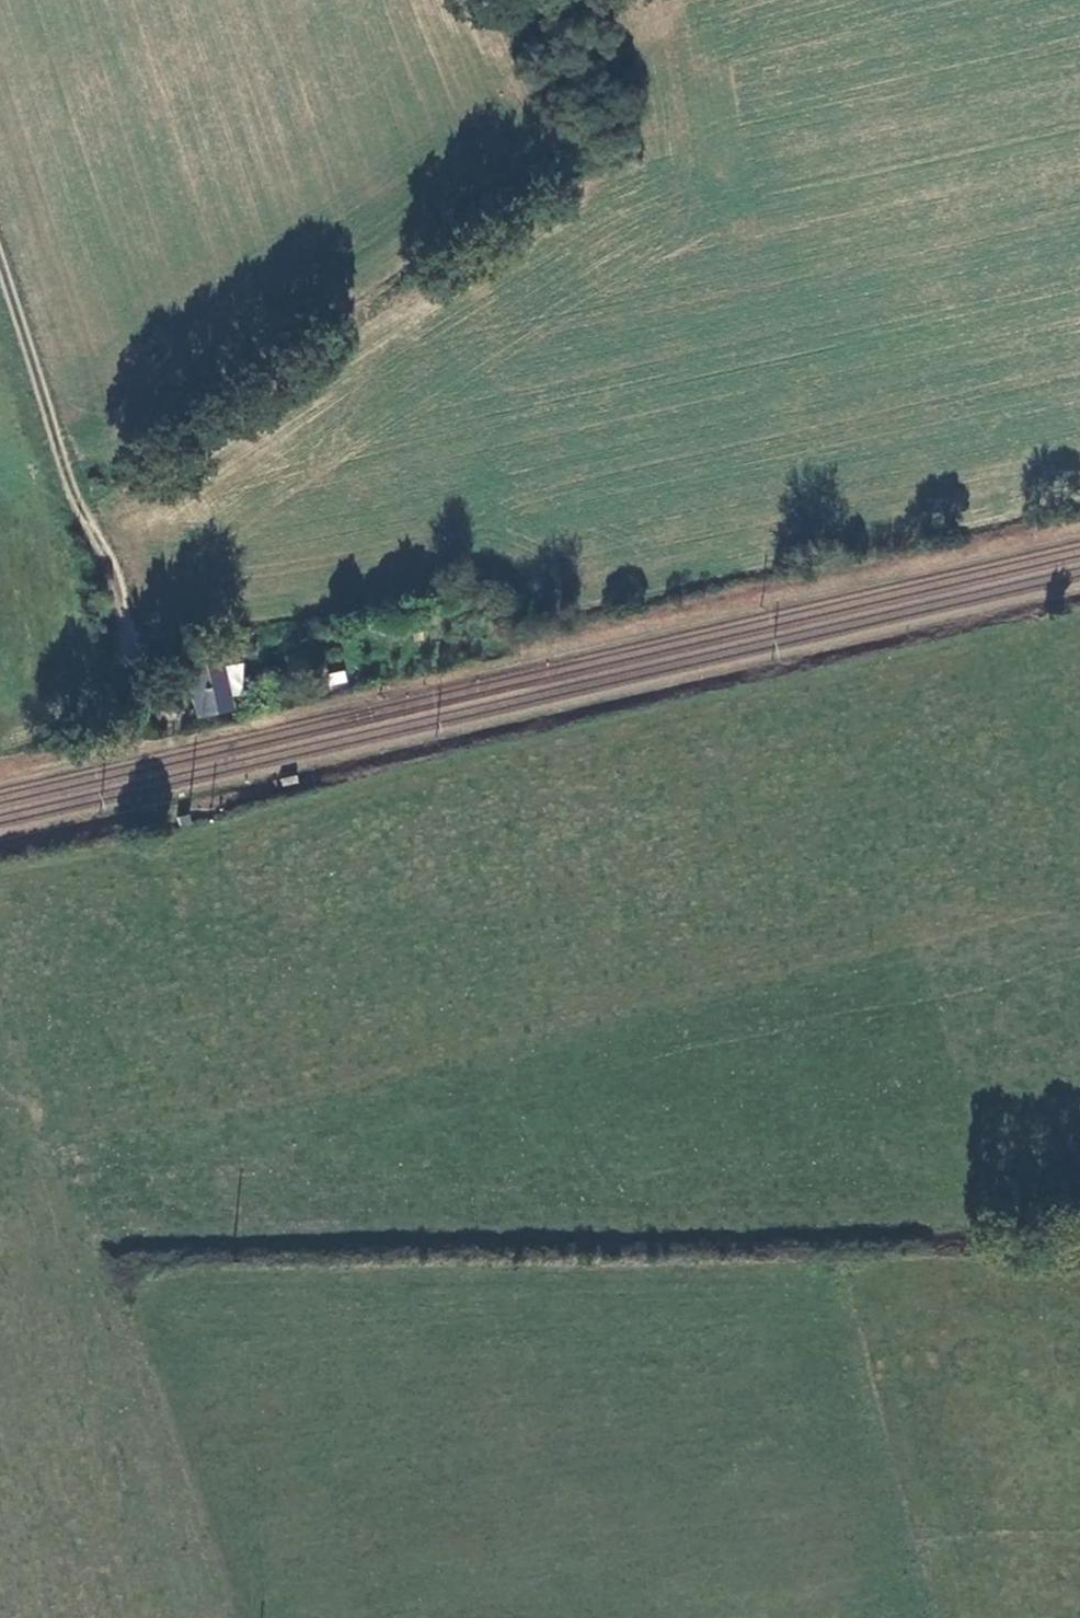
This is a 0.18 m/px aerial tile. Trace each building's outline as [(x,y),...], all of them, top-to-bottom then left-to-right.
[(185,665),(195,714),(225,707),(213,659),(185,665)] [(173,706),(176,718),(184,716),(182,704),(173,706)]
